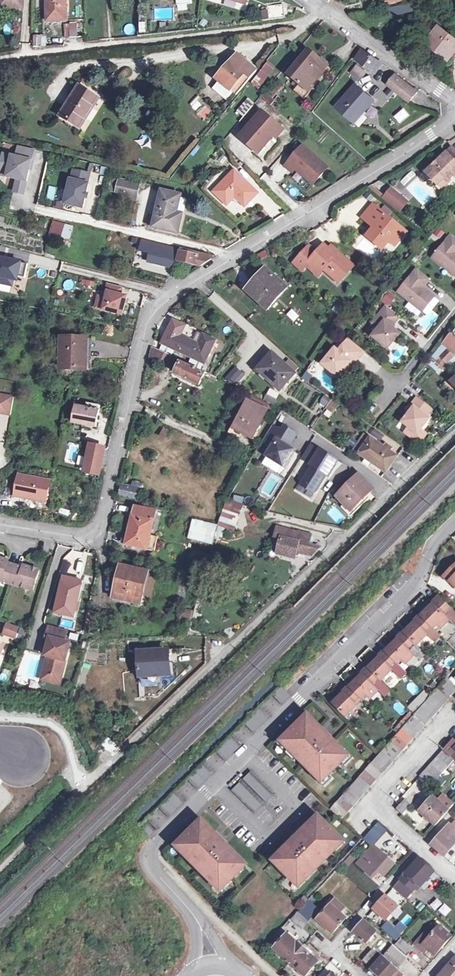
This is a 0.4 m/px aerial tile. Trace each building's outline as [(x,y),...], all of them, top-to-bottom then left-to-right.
[(13,9),(13,0),(0,0),(0,9),(13,9)] [(13,9),(23,9),(23,0),(13,0),(13,9)] [(67,0),(49,0),(48,20),(66,20),(67,0)] [(290,11),(289,1),(274,3),(275,14),(290,11)] [(415,9),(410,2),(392,13),(397,20),(415,9)] [(454,48),(454,38),(440,27),(428,42),(448,57),(454,48)] [(306,89),(326,63),(309,48),(287,74),(306,89)] [(373,72),(382,62),(364,48),(356,59),(373,72)] [(234,94),(253,70),(234,55),(215,79),(234,94)] [(357,63),(350,72),(361,81),(368,73),(357,63)] [(258,85),(269,71),(263,67),(252,81),(258,85)] [(410,101),(417,92),(395,75),(388,85),(410,101)] [(269,104),(281,87),(273,82),(262,99),(269,104)] [(80,127),(95,97),(74,86),(58,114),(80,127)] [(357,122),(374,101),(357,86),(340,106),(357,122)] [(245,114),(254,103),(247,98),(238,108),(245,114)] [(403,108),(393,116),(399,123),(409,115),(403,108)] [(263,109),(240,135),(259,151),(274,133),(277,136),(284,128),(263,109)] [(2,151),(0,158),(0,161),(8,163),(6,172),(5,174),(15,177),(14,184),(23,187),(32,147),(17,143),(14,154),(2,151)] [(287,163),(294,169),(296,166),(314,182),(328,166),(304,144),(287,163)] [(427,172),(438,184),(444,178),(448,182),(454,175),(454,151),(452,148),(427,172)] [(235,168),(214,189),(223,198),(230,196),(232,198),(235,194),(245,204),(258,191),(235,168)] [(69,178),(64,202),(82,206),(87,182),(86,182),(88,172),(72,169),(70,178),(69,178)] [(448,182),(444,178),(438,184),(442,188),(448,182)] [(116,189),(118,180),(112,179),(110,188),(116,189)] [(135,194),(137,184),(118,180),(116,189),(135,194)] [(48,186),(47,199),(55,200),(54,207),(62,208),(63,198),(59,198),(61,188),(48,186)] [(371,187),(369,189),(382,199),(384,196),(371,187)] [(179,228),(182,211),(175,210),(178,191),(161,188),(155,223),(179,228)] [(399,201),(402,197),(391,189),(388,193),(399,201)] [(388,193),(383,200),(399,213),(408,202),(402,197),(399,201),(388,193)] [(391,242),(402,229),(374,206),(364,218),(371,224),(375,227),(368,237),(384,249),(391,242)] [(53,219),(48,233),(69,240),(74,226),(53,219)] [(364,233),(368,237),(375,227),(371,224),(364,233)] [(442,228),(433,232),(436,240),(445,236),(442,228)] [(410,235),(402,229),(391,242),(398,249),(410,235)] [(452,234),(433,257),(454,275),(454,236),(452,234)] [(173,261),(174,249),(143,243),(142,250),(151,252),(149,262),(172,267),(173,261)] [(334,270),(345,278),(355,267),(334,248),(331,251),(326,245),(320,252),(312,244),(296,262),(304,270),(309,264),(321,275),(326,270),(331,275),(334,270)] [(213,256),(179,250),(177,262),(198,266),(213,256)] [(12,285),(12,279),(18,276),(24,277),(28,264),(3,258),(2,265),(0,264),(0,283),(12,285)] [(334,270),(331,275),(339,283),(345,278),(334,270)] [(398,293),(420,310),(426,303),(428,305),(434,297),(423,289),(430,280),(417,270),(398,293)] [(269,309),(288,288),(268,271),(249,292),(269,309)] [(141,295),(143,285),(117,279),(116,276),(89,272),(87,283),(141,295)] [(73,290),(75,282),(65,279),(63,287),(73,290)] [(380,302),(392,304),(394,293),(383,291),(380,302)] [(426,303),(420,310),(423,312),(428,305),(426,303)] [(401,335),(392,328),(400,318),(387,307),(374,324),(380,329),(373,338),(389,350),(401,335)] [(161,351),(172,356),(174,358),(177,350),(192,358),(199,346),(170,330),(162,343),(165,344),(161,351)] [(451,334),(443,343),(454,352),(454,337),(451,334)] [(199,346),(192,358),(206,366),(218,343),(207,338),(202,348),(199,346)] [(87,370),(87,339),(63,339),(62,369),(87,370)] [(346,369),(350,363),(353,366),(364,353),(349,340),(338,353),(335,350),(323,366),(338,378),(346,369)] [(172,356),(161,351),(153,347),(151,356),(158,360),(155,364),(165,369),(172,356)] [(454,357),(447,350),(441,355),(449,363),(454,357)] [(294,374),(283,365),(270,353),(255,371),(279,391),(294,374)] [(288,361),(283,365),(294,374),(298,369),(288,361)] [(165,369),(155,364),(148,378),(157,383),(165,369)] [(198,385),(202,377),(180,365),(175,376),(198,385)] [(228,385),(238,372),(232,366),(219,381),(228,385)] [(327,409),(323,413),(329,417),(339,405),(325,394),(318,402),(327,409)] [(15,397),(7,395),(3,412),(11,414),(15,397)] [(418,398),(412,405),(415,407),(411,412),(404,421),(410,426),(418,433),(421,429),(430,418),(428,416),(433,409),(418,398)] [(75,406),(72,423),(95,428),(99,406),(86,403),(85,408),(75,406)] [(253,439),(266,413),(247,404),(234,429),(253,439)] [(410,426),(406,432),(420,443),(427,433),(421,429),(418,433),(410,426)] [(162,427),(158,436),(167,440),(171,430),(162,427)] [(270,427),(261,442),(270,448),(264,457),(280,467),(290,451),(284,448),(287,443),(289,444),(294,436),(282,428),(279,433),(270,427)] [(359,454),(370,439),(365,435),(354,451),(359,454)] [(370,439),(359,454),(385,470),(394,454),(389,451),(391,449),(385,445),(383,447),(370,439)] [(98,476),(104,450),(89,447),(83,472),(98,476)] [(311,467),(302,483),(315,492),(325,476),(327,477),(336,461),(318,450),(309,466),(311,467)] [(373,488),(359,474),(336,497),(349,512),(373,488)] [(16,477),(12,496),(43,503),(47,483),(16,477)] [(141,483),(119,481),(118,497),(140,499),(141,483)] [(239,506),(223,503),(215,528),(229,533),(239,506)] [(146,549),(153,520),(132,515),(125,544),(146,549)] [(312,556),(319,548),(308,546),(311,535),(277,528),(275,538),(281,539),(277,554),(294,559),(296,552),(312,556)] [(17,587),(18,586),(32,590),(38,571),(23,566),(22,569),(7,564),(8,562),(0,559),(0,581),(17,587)] [(443,577),(448,582),(449,581),(454,587),(454,565),(443,577)] [(140,604),(148,573),(122,567),(114,597),(140,604)] [(63,577),(62,581),(81,585),(82,581),(63,577)] [(74,617),(81,585),(62,581),(55,613),(74,617)] [(98,615),(102,599),(92,596),(88,612),(98,615)] [(439,598),(421,616),(432,627),(434,629),(438,626),(441,629),(449,621),(443,615),(450,608),(439,598)] [(191,621),(193,610),(184,608),(182,619),(191,621)] [(421,616),(404,633),(414,644),(417,646),(428,635),(425,633),(432,627),(421,616)] [(15,638),(19,627),(5,622),(1,634),(15,638)] [(67,630),(49,626),(45,644),(48,645),(51,645),(48,656),(44,672),(63,676),(71,642),(64,641),(67,630)] [(404,633),(385,651),(396,662),(398,665),(402,661),(406,664),(413,656),(408,650),(414,644),(404,633)] [(169,645),(140,648),(142,668),(153,667),(153,672),(174,670),(173,658),(170,658),(169,645)] [(385,651),(368,669),(379,679),(381,682),(392,671),(389,668),(396,662),(385,651)] [(368,669),(350,687),(360,697),(363,700),(367,696),(370,699),(378,691),(372,686),(379,679),(368,669)] [(63,676),(44,672),(43,680),(61,684),(63,676)] [(449,697),(454,691),(443,680),(438,687),(449,697)] [(273,692),(282,703),(290,697),(281,685),(273,692)] [(350,687),(333,704),(346,717),(356,706),(354,704),(360,697),(350,687)] [(436,689),(430,696),(442,706),(447,700),(436,689)] [(430,696),(424,702),(436,713),(442,706),(430,696)] [(424,702),(418,709),(430,720),(436,713),(424,702)] [(418,709),(412,716),(424,727),(430,720),(418,709)] [(293,729),(281,741),(322,782),(348,756),(329,738),(328,739),(319,730),(321,729),(308,716),(294,730),(293,729)] [(412,716),(406,722),(418,733),(424,727),(412,716)] [(406,722),(400,729),(413,740),(418,733),(406,722)] [(413,740),(400,729),(395,735),(407,746),(413,740)] [(407,746),(395,735),(389,742),(401,753),(407,746)] [(226,759),(240,746),(231,737),(217,750),(226,759)] [(389,742),(379,753),(383,755),(392,763),(401,753),(389,742)] [(441,751),(435,758),(446,768),(452,761),(441,751)] [(380,758),(377,756),(369,765),(381,775),(392,763),(383,755),(380,758)] [(435,758),(429,764),(441,774),(446,768),(435,758)] [(429,764),(423,770),(435,780),(441,774),(429,764)] [(381,775),(369,765),(363,771),(375,782),(381,775)] [(435,780),(423,770),(418,777),(429,787),(435,780)] [(358,778),(370,788),(375,782),(363,771),(358,778)] [(257,810),(272,793),(247,772),(232,789),(257,810)] [(364,795),(370,788),(358,778),(352,784),(364,795)] [(352,784),(346,791),(358,802),(364,795),(352,784)] [(346,791),(341,797),(353,808),(358,802),(346,791)] [(175,794),(162,806),(170,814),(183,803),(175,794)] [(353,808),(341,797),(335,804),(347,814),(353,808)] [(418,812),(434,826),(434,825),(447,811),(437,802),(431,797),(424,805),(419,810),(418,812)] [(442,797),(437,802),(447,811),(447,810),(451,805),(442,797)] [(401,816),(409,806),(403,801),(395,811),(401,816)] [(318,817),(273,861),(298,887),(343,842),(318,817)] [(202,820),(176,846),(220,891),(246,865),(202,820)] [(450,827),(448,825),(430,846),(443,857),(454,843),(454,831),(450,827)] [(372,848),(383,837),(375,829),(364,840),(372,848)] [(382,876),(393,865),(381,854),(370,865),(382,876)] [(406,899),(418,886),(420,887),(432,873),(417,860),(393,887),(406,899)] [(137,878),(133,882),(140,890),(144,886),(137,878)] [(124,893),(118,897),(126,907),(132,903),(124,893)] [(156,894),(148,899),(156,912),(164,907),(156,894)] [(385,919),(395,907),(384,897),(373,909),(385,919)] [(102,914),(113,905),(107,898),(96,907),(102,914)] [(306,902),(297,913),(307,922),(316,911),(306,902)] [(331,934),(344,919),(339,914),(343,910),(334,902),(317,921),(331,934)] [(438,911),(446,916),(451,908),(443,903),(438,911)] [(137,911),(131,915),(140,927),(145,923),(137,911)] [(307,922),(297,913),(290,920),(300,929),(307,922)] [(116,920),(110,924),(120,936),(125,932),(116,920)] [(365,944),(375,932),(363,921),(352,933),(365,944)] [(422,945),(436,930),(431,925),(413,946),(422,954),(426,949),(422,945)] [(395,941),(401,935),(390,926),(384,932),(395,941)] [(422,945),(426,949),(433,955),(450,937),(439,927),(436,930),(422,945)] [(274,949),(289,963),(302,948),(296,943),(295,944),(286,936),(274,949)] [(406,955),(412,949),(400,939),(394,945),(406,955)] [(398,966),(405,958),(392,945),(384,953),(398,966)] [(289,963),(302,975),(305,975),(316,964),(307,955),(309,954),(302,948),(289,963)] [(368,963),(377,954),(373,949),(363,958),(368,963)] [(401,974),(381,957),(370,970),(377,975),(399,975),(401,974)] [(437,975),(454,975),(454,958),(454,957),(437,975)]
